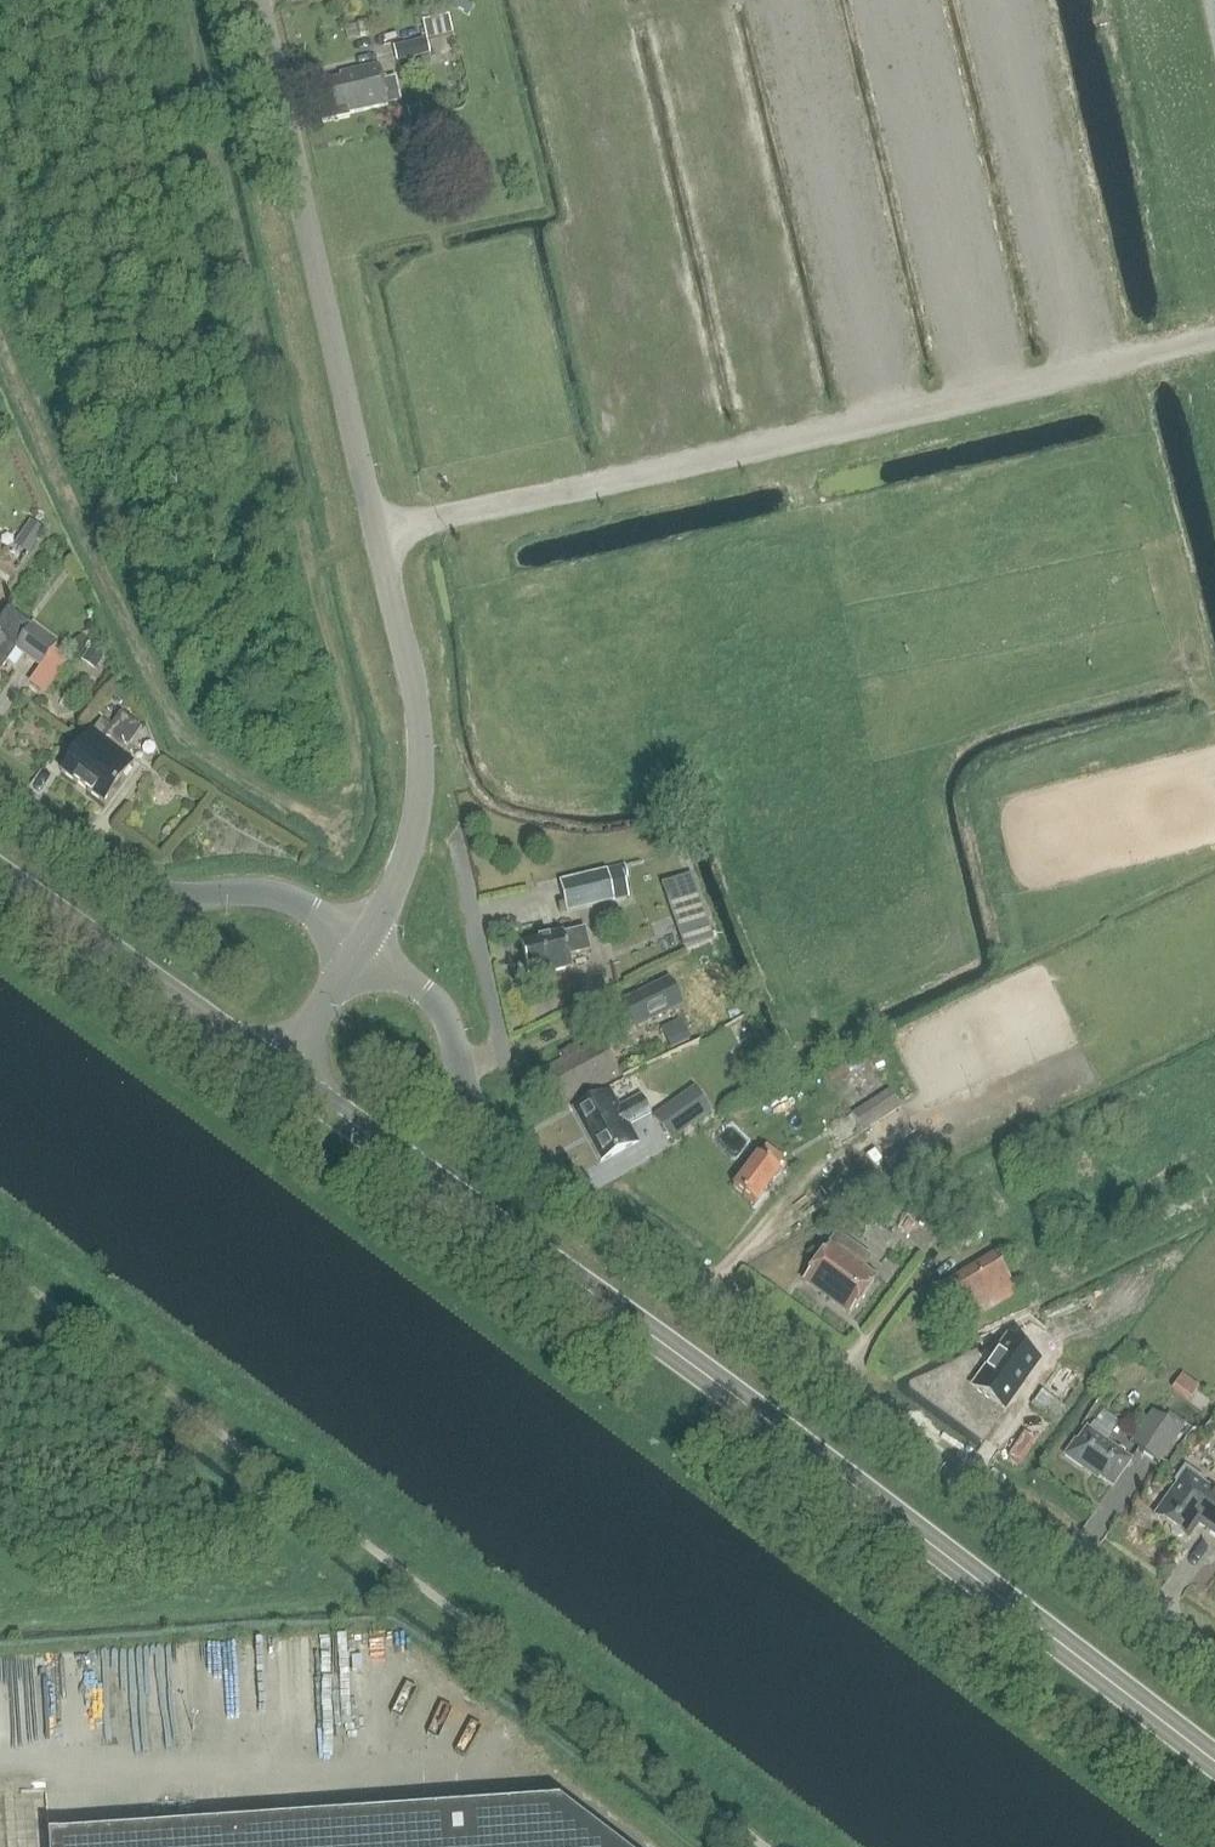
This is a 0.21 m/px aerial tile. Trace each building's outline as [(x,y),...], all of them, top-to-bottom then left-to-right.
[(423,24),(427,40),(451,35),(448,19),(423,24)] [(365,23),(358,25),(360,38),(368,36),(365,23)] [(394,49),(397,63),(430,55),(427,41),(394,49)] [(395,78),(382,81),(379,66),(339,75),(341,80),(314,86),(322,124),(349,118),(349,114),(401,102),(395,78)] [(423,114),(420,105),(407,109),(411,119),(423,114)] [(31,522),(22,534),(37,544),(45,532),(31,522)] [(17,651),(42,669),(57,648),(8,612),(0,623),(0,675),(17,651)] [(91,648),(81,661),(95,671),(104,658),(91,648)] [(123,756),(142,730),(121,715),(110,730),(100,723),(92,733),(91,732),(61,772),(103,804),(133,764),(123,756)] [(607,875),(562,885),(568,912),(616,900),(628,897),(624,880),(628,879),(625,865),(606,870),(607,875)] [(695,872),(663,881),(682,947),(713,938),(695,872)] [(567,957),(589,952),(584,930),(562,936),(562,933),(546,937),(547,939),(521,945),(529,979),(570,969),(567,957)] [(620,1008),(631,1031),(680,1006),(669,983),(620,1008)] [(679,1024),(660,1034),(669,1052),(688,1043),(679,1024)] [(564,1106),(619,1077),(600,1041),(580,1052),(577,1047),(560,1056),(563,1061),(544,1070),(548,1077),(540,1081),(552,1103),(560,1098),(564,1106)] [(864,1131),(900,1108),(889,1091),(853,1114),(864,1131)] [(648,1115),(639,1097),(619,1109),(610,1092),(574,1111),(601,1163),(638,1143),(628,1126),(648,1115)] [(681,1118),(690,1132),(710,1118),(701,1104),(681,1118)] [(775,1170),(783,1159),(766,1146),(758,1157),(758,1156),(733,1189),(755,1205),(779,1173),(775,1170)] [(871,1261),(838,1236),(804,1281),(848,1313),(874,1278),(863,1271),(871,1261)] [(957,1331),(1017,1295),(992,1254),(933,1289),(957,1331)] [(970,1390),(1005,1414),(1041,1363),(1006,1338),(970,1390)] [(1182,1374),(1174,1385),(1190,1396),(1197,1386),(1182,1374)] [(1060,1421),(1070,1404),(1043,1389),(1034,1407),(1060,1421)] [(1153,1413),(1132,1443),(1159,1462),(1180,1431),(1153,1413)] [(1083,1470),(1084,1467),(1113,1487),(1131,1461),(1105,1442),(1110,1436),(1094,1425),(1089,1431),(1086,1429),(1076,1444),(1074,1443),(1064,1457),(1083,1470)] [(1214,1537),(1214,1493),(1201,1483),(1203,1480),(1185,1468),(1176,1482),(1178,1483),(1154,1516),(1171,1528),(1172,1533),(1178,1538),(1183,1537),(1188,1540),(1198,1525),(1214,1537)] [(340,1634),(341,1694),(377,1694),(377,1633),(340,1634)] [(242,1642),(225,1643),(227,1683),(244,1682),(242,1642)] [(153,1648),(156,1668),(168,1666),(166,1647),(153,1648)] [(124,1648),(58,1650),(60,1744),(97,1743),(96,1726),(126,1725),(124,1648)] [(558,1802),(344,1817),(346,1846),(616,1846),(558,1802)] [(344,1817),(48,1837),(49,1846),(346,1846),(344,1817)]
